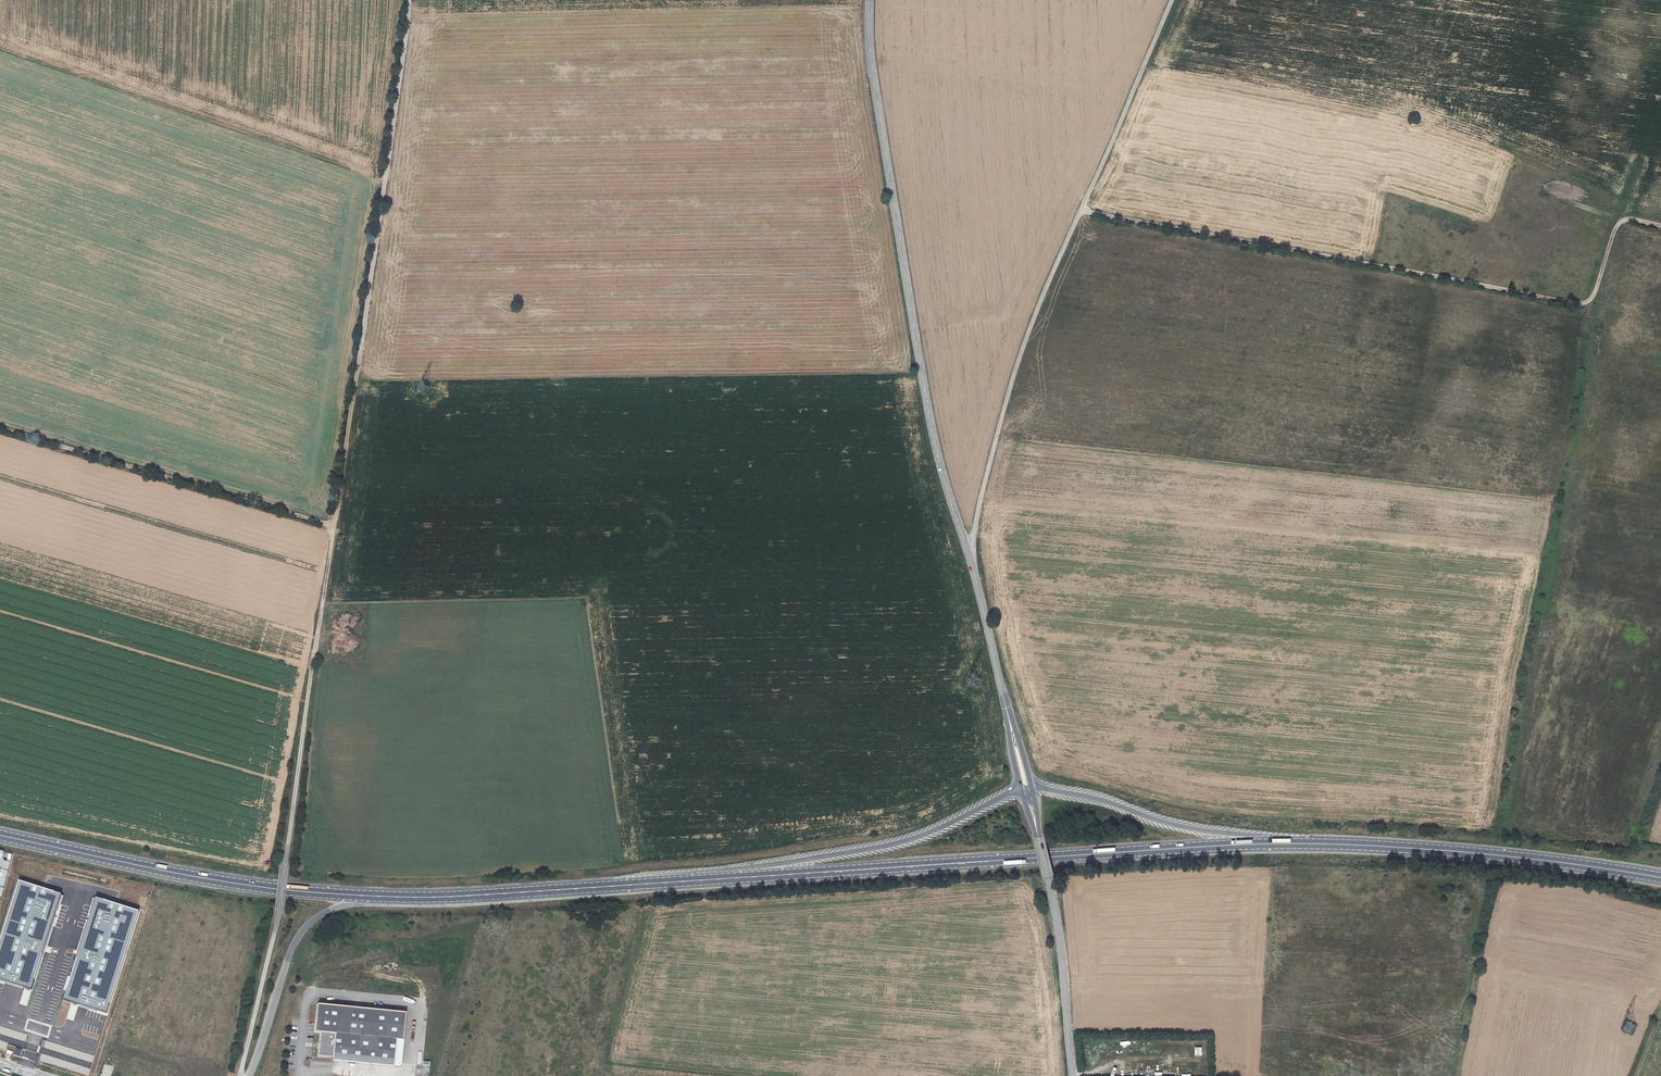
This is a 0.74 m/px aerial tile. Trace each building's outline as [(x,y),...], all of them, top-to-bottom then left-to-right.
[(18,879),(0,940),(0,980),(31,989),(61,893),(18,879)] [(139,910),(95,896),(63,999),(107,1016),(139,910)] [(407,1013),(319,1005),(316,1032),(321,1033),(336,1034),(334,1057),(334,1061),(395,1067),(398,1040),(405,1041),(407,1013)] [(336,1034),(321,1033),(319,1056),(334,1057),(336,1034)] [(405,1041),(398,1040),(395,1067),(402,1067),(405,1041)]
